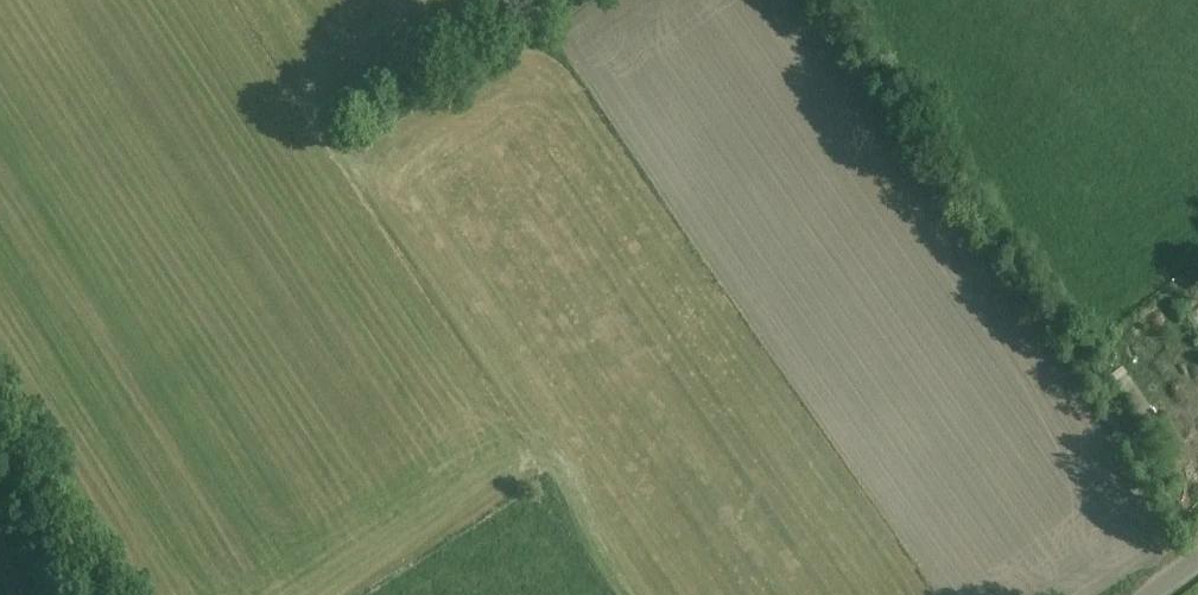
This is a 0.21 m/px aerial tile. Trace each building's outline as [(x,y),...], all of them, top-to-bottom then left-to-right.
[(1142,383),(1180,435),(1197,422),(1197,402),(1197,401),(1197,400),(1182,378),(1181,379),(1170,363),(1142,383)] [(1111,377),(1143,424),(1154,417),(1121,370),(1111,377)]
